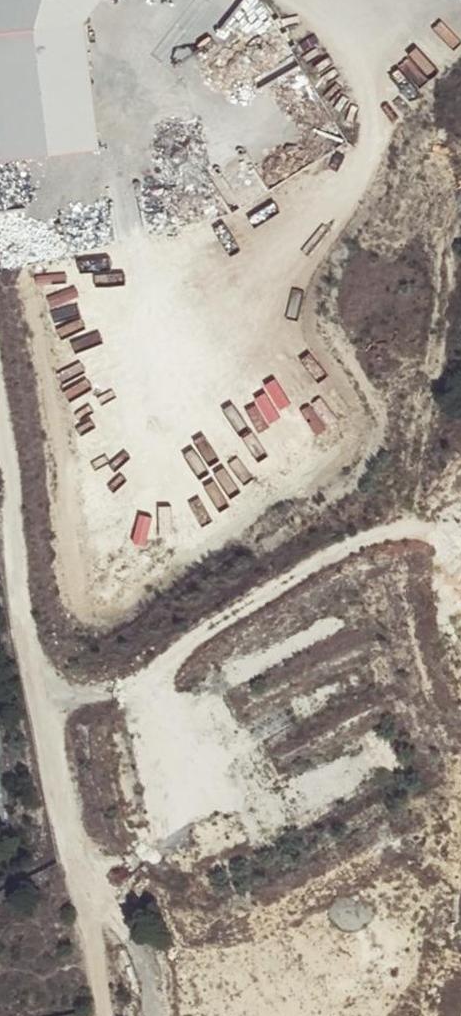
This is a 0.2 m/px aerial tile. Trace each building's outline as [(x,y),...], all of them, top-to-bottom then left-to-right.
[(90,0),(0,0),(0,116),(5,149),(104,134),(85,7),(90,0)]
